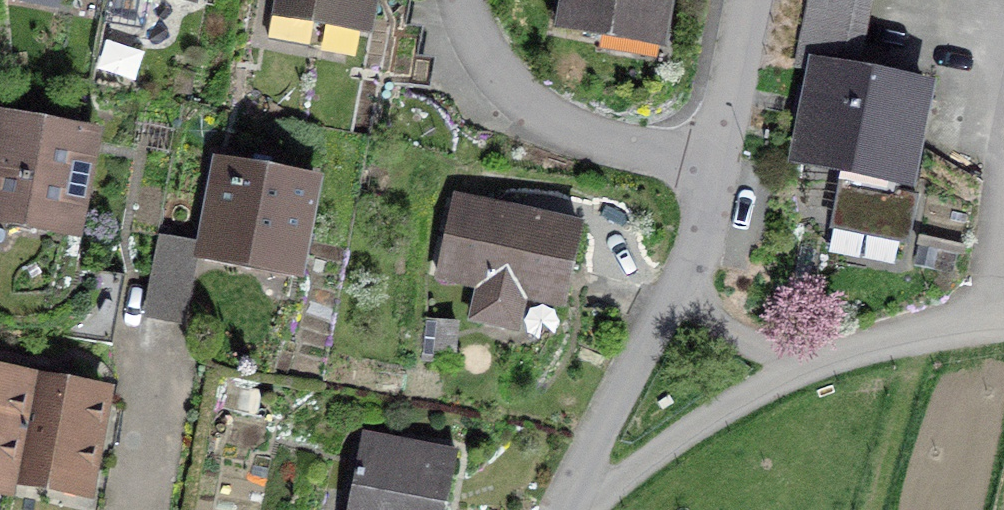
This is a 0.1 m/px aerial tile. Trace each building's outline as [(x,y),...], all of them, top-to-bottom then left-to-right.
[(284,14),(360,27),(365,0),(287,0),(284,14)] [(558,26),(662,46),(670,0),(563,0),(558,26)] [(796,66),(816,70),(817,66),(844,73),(860,0),(810,0),(796,66)] [(907,179),(922,90),(844,73),(817,66),(816,70),(798,158),(851,168),(847,187),(839,186),(834,212),(907,242),(917,196),(896,192),(899,178),(907,179)] [(74,234),(94,133),(0,114),(0,220),(74,234)] [(222,165),(207,244),(295,261),(311,182),(222,165)] [(514,325),(522,293),(564,303),(580,228),(455,200),(438,274),(482,284),(475,317),(514,325)] [(158,240),(147,300),(178,306),(189,246),(158,240)] [(425,320),(421,360),(452,363),(456,323),(425,320)] [(10,476),(28,381),(0,375),(0,474),(10,476)] [(89,479),(105,396),(28,381),(10,476),(56,485),(58,473),(89,479)] [(456,452),(363,434),(348,509),(445,509),(456,452)] [(41,509),(82,509),(43,502),(41,509)]
